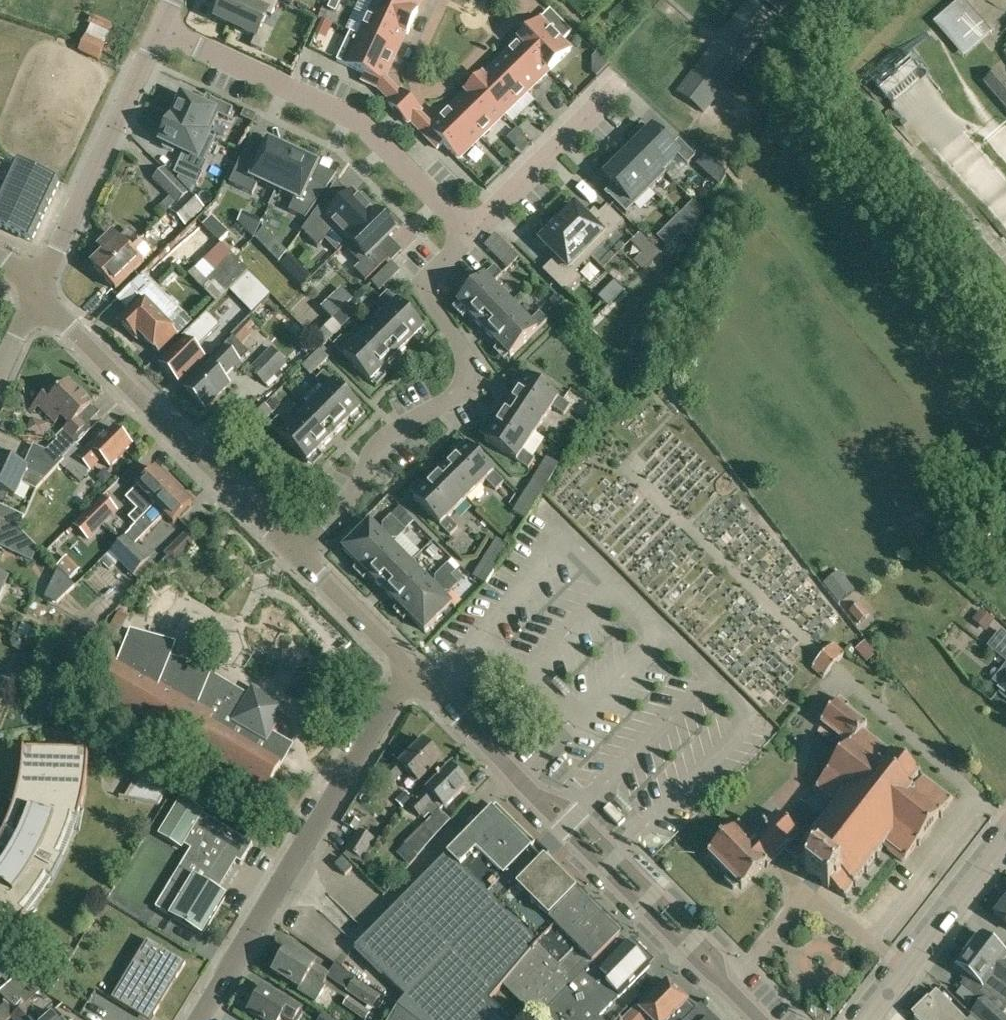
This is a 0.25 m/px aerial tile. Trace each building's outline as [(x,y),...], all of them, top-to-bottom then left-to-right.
[(267,15),(271,17),(278,3),(272,0),(252,0),(250,5),(238,0),(225,0),(216,20),(256,38),(267,15)] [(334,0),(332,0),(328,9),(336,12),(340,3),(334,0)] [(408,34),(417,13),(388,0),(376,0),(368,16),(408,34)] [(417,13),(418,12),(416,11),(421,0),(388,0),(417,13)] [(581,0),(565,0),(580,15),(588,7),(581,0)] [(792,0),(764,0),(763,0),(780,14),(792,0)] [(775,22),(748,1),(677,92),(703,113),(775,22)] [(396,54),(405,34),(407,35),(408,34),(368,16),(359,37),(396,54)] [(520,42),(549,71),(549,72),(570,51),(540,19),(518,40),(520,42)] [(365,75),(362,81),(379,89),(384,79),(387,74),(396,54),(359,37),(350,33),(337,62),(365,75)] [(98,61),(103,51),(83,41),(78,52),(98,61)] [(549,71),(520,42),(498,64),(527,93),(549,71)] [(923,60),(885,84),(897,103),(935,78),(923,60)] [(498,64),(483,78),(482,76),(473,84),(504,115),(527,93),(498,64)] [(998,71),(984,84),(1005,109),(1005,80),(998,71)] [(384,79),(379,89),(383,94),(391,86),(384,79)] [(452,108),(481,138),(504,115),(473,84),(465,92),(467,94),(452,108)] [(391,86),(383,94),(389,100),(397,92),(391,86)] [(403,92),(400,95),(397,92),(389,100),(392,103),(389,105),(393,109),(406,96),(403,92)] [(171,119),(171,120),(215,140),(209,136),(218,116),(228,120),(233,110),(211,99),(207,109),(199,105),(182,98),(172,120),(171,119)] [(413,124),(421,116),(418,114),(421,111),(417,107),(403,120),(407,124),(410,121),(413,124)] [(425,137),(438,150),(443,144),(458,160),(481,138),(452,108),(439,121),(432,128),(424,136),(425,137)] [(413,124),(418,130),(426,122),(421,116),(413,124)] [(171,120),(161,143),(165,145),(163,148),(173,153),(175,149),(188,156),(184,165),(202,174),(207,163),(205,162),(215,140),(171,120)] [(426,122),(418,130),(424,136),(432,128),(426,122)] [(671,147),(653,129),(637,145),(666,174),(667,173),(663,170),(677,155),(687,165),(696,157),(679,140),(671,147)] [(245,151),(229,184),(253,195),(258,182),(277,191),(296,149),(283,143),(281,149),(269,143),(261,158),(245,151)] [(666,174),(637,145),(622,160),(651,189),(666,174)] [(296,149),(277,191),(295,199),(289,212),(305,219),(327,189),(311,181),(318,166),(306,160),(308,155),(296,149)] [(605,177),(617,189),(609,197),(626,213),(651,189),(622,160),(605,177)] [(32,242),(51,200),(59,185),(15,164),(13,167),(0,161),(0,227),(32,242)] [(170,212),(189,193),(164,167),(152,179),(169,197),(160,206),(168,214),(170,212)] [(325,199),(302,232),(317,248),(336,229),(348,241),(342,247),(343,247),(377,214),(376,213),(375,215),(371,210),(374,207),(363,195),(359,199),(353,192),(336,209),(325,199)] [(204,209),(189,193),(170,212),(186,227),(204,209)] [(558,224),(591,257),(624,224),(607,207),(599,215),(594,210),(586,218),(575,207),(558,224)] [(377,214),(343,247),(360,265),(354,271),(365,282),(389,259),(378,249),(395,232),(377,214)] [(228,233),(211,216),(202,225),(219,242),(228,233)] [(591,257),(558,224),(540,242),(556,258),(543,271),(565,294),(581,279),(575,273),(591,257)] [(102,278),(140,242),(133,235),(123,245),(117,239),(117,240),(110,234),(96,247),(102,254),(90,266),(102,278)] [(518,259),(494,235),(484,246),(508,269),(518,259)] [(147,249),(140,242),(102,278),(114,292),(142,265),(136,259),(147,249)] [(248,272),(221,245),(192,274),(219,301),(236,284),(248,272)] [(391,263),(371,283),(379,291),(399,271),(391,263)] [(483,330),(510,303),(492,284),(502,274),(494,266),(457,303),(483,330)] [(229,290),(242,303),(261,285),(248,272),(236,284),(229,290)] [(191,323),(143,274),(117,300),(118,301),(120,299),(130,310),(119,321),(137,340),(141,336),(159,354),(191,323)] [(370,328),(397,356),(424,329),(387,292),(379,300),(389,310),(370,328)] [(555,293),(549,299),(558,307),(564,301),(555,293)] [(510,303),(483,330),(510,357),(547,320),(539,312),(529,322),(510,303)] [(224,349),(184,388),(205,410),(229,386),(223,379),(238,364),(249,353),(241,345),(250,335),(249,334),(247,333),(254,326),(248,321),(232,337),(225,345),(226,347),(224,349)] [(314,340),(322,348),(341,329),(333,321),(314,340)] [(397,356),(370,328),(351,347),(341,337),(333,345),(370,382),(397,356)] [(196,329),(186,339),(161,363),(179,382),(204,358),(195,349),(205,338),(196,329)] [(265,385),(287,364),(271,348),(249,370),(265,385)] [(331,356),(322,348),(302,367),(311,376),(331,356)] [(326,390),(307,409),(334,436),(361,409),(324,372),(316,380),(326,390)] [(526,377),(505,408),(537,429),(552,407),(563,415),(570,406),(526,377)] [(61,464),(78,445),(76,443),(84,436),(79,432),(85,427),(77,419),(91,405),(68,382),(56,394),(50,388),(28,409),(29,410),(37,403),(55,422),(61,416),(70,425),(64,431),(66,433),(58,441),(57,440),(45,451),(33,444),(28,456),(56,469),(61,464)] [(273,413),(265,405),(255,415),(264,423),(273,413)] [(537,429),(505,408),(484,440),(528,469),(534,459),(522,451),(537,429)] [(334,436),(307,409),(288,427),(278,417),(270,426),(307,463),(334,436)] [(84,452),(78,445),(61,464),(78,482),(91,469),(101,458),(111,468),(133,446),(115,428),(103,440),(99,437),(84,452)] [(440,472),(467,499),(486,480),(495,490),(503,482),(467,445),(440,472)] [(28,456),(23,466),(0,456),(0,490),(16,497),(22,482),(38,489),(56,469),(28,456)] [(525,519),(536,500),(558,465),(546,458),(513,512),(525,519)] [(139,523),(174,487),(156,469),(138,488),(146,496),(130,514),(139,523)] [(467,499),(440,472),(413,498),(450,536),(458,528),(448,518),(467,499)] [(174,487),(139,523),(131,531),(127,535),(109,553),(133,576),(141,583),(157,567),(150,559),(151,559),(135,543),(139,539),(140,540),(165,515),(174,524),(193,505),(174,487)] [(74,525),(88,539),(118,510),(103,495),(74,525)] [(31,560),(37,546),(19,528),(24,517),(0,506),(0,545),(31,560)] [(342,549),(424,631),(451,604),(441,594),(444,592),(450,591),(458,583),(451,576),(455,572),(447,564),(435,576),(434,582),(432,584),(389,541),(392,539),(398,539),(406,531),(391,515),(382,523),(382,529),(379,532),(369,522),(342,549)] [(473,576),(486,584),(509,547),(495,539),(473,576)] [(9,574),(0,570),(0,595),(9,574)] [(837,570),(828,577),(824,581),(841,601),(854,590),(837,570)] [(869,615),(860,603),(849,611),(858,623),(869,615)] [(91,685),(195,746),(265,789),(280,765),(279,765),(290,746),(270,734),(285,708),(252,689),(247,697),(222,683),(221,685),(209,677),(211,671),(170,659),(175,646),(132,632),(121,659),(110,653),(91,685)] [(1001,632),(988,647),(1005,662),(1005,636),(1001,632)] [(833,667),(844,655),(834,644),(823,656),(812,668),(823,678),(833,667)] [(902,862),(949,800),(862,732),(867,725),(846,709),(848,707),(839,700),(820,723),(850,746),(816,790),(834,804),(803,843),(797,838),(798,836),(775,813),(750,839),(738,827),(707,858),(741,892),(765,867),(767,868),(784,850),(807,868),(805,870),(817,880),(827,888),(829,886),(844,897),(883,847),(902,862)] [(442,759),(423,741),(404,760),(400,757),(382,776),(391,785),(405,770),(418,783),(442,759)] [(20,778),(85,788),(86,775),(87,763),(88,750),(27,749),(27,750),(24,750),(24,748),(22,748),(22,758),(21,768),(20,778)] [(170,783),(142,766),(125,795),(158,803),(170,783)] [(426,789),(414,802),(409,807),(420,818),(421,816),(424,819),(429,814),(432,817),(434,818),(440,811),(444,806),(445,808),(467,785),(449,768),(427,790),(426,789)] [(16,797),(13,807),(69,824),(72,816),(78,818),(81,806),(83,797),(85,788),(20,778),(18,787),(16,797)] [(170,882),(155,907),(171,916),(202,936),(226,897),(225,897),(223,900),(211,892),(213,888),(217,882),(232,858),(242,864),(253,845),(202,813),(203,811),(181,798),(159,836),(181,849),(183,845),(190,849),(183,860),(170,882)] [(13,807),(9,817),(5,828),(0,838),(58,868),(63,858),(57,855),(62,845),(66,834),(69,824),(13,807)] [(390,1019),(511,1019),(491,1000),(504,985),(554,925),(549,921),(576,893),(545,862),(548,859),(535,846),(532,849),(504,822),(506,820),(494,808),(492,810),(484,819),(451,852),(356,949),(406,997),(398,1007),(390,1019)] [(436,836),(425,825),(424,825),(404,845),(417,858),(436,836)] [(360,860),(375,839),(360,830),(347,851),(360,860)] [(26,905),(33,895),(40,886),(46,875),(53,879),(58,868),(0,838),(0,885),(26,905)] [(352,869),(342,858),(334,865),(345,876),(352,869)] [(0,885),(0,929),(7,936),(13,929),(20,922),(28,913),(23,909),(26,905),(0,885)] [(554,925),(504,985),(538,1019),(544,1013),(573,984),(567,978),(598,946),(598,945),(613,929),(576,893),(549,921),(554,925)] [(1002,905),(1001,904),(998,904),(993,909),(994,913),(995,913),(993,916),(1005,927),(1005,900),(1002,905)] [(966,951),(995,973),(992,976),(1005,987),(1005,961),(1005,960),(1005,959),(1005,955),(979,935),(966,951)] [(544,1013),(551,1019),(603,1019),(600,1017),(623,993),(624,994),(652,965),(629,942),(627,944),(620,937),(573,984),(544,1013)] [(132,1001),(154,1014),(155,1015),(187,962),(148,939),(117,992),(132,1001)] [(273,972),(299,987),(297,992),(316,1003),(326,987),(322,985),(328,974),(314,966),(315,964),(288,947),(273,972)] [(966,951),(953,968),(967,979),(961,986),(975,998),(977,996),(988,1005),(986,1008),(980,1004),(973,1011),(980,1019),(1005,1019),(1005,1016),(1005,1015),(1005,1013),(1005,987),(992,976),(995,973),(966,951)] [(28,1019),(60,1019),(52,1011),(44,1018),(39,1012),(37,1015),(27,1004),(41,991),(18,977),(0,993),(17,1012),(19,1011),(28,1019)] [(373,1009),(372,1008),(381,995),(355,979),(347,992),(369,1006),(367,1009),(349,998),(343,1006),(362,1018),(366,1011),(370,1013),(373,1009)] [(695,1012),(687,1003),(688,1003),(686,1001),(685,1002),(679,996),(679,995),(669,985),(670,984),(668,982),(641,1009),(638,1006),(623,1019),(687,1019),(695,1012)] [(305,1013),(290,1004),(291,1003),(263,987),(248,1012),(263,1019),(280,1019),(282,1016),(288,1019),(300,1019),(305,1013)] [(937,991),(929,999),(932,1002),(926,1007),(923,1004),(917,1010),(920,1013),(915,1018),(914,1016),(913,1017),(916,1019),(964,1019),(937,991)] [(17,1012),(11,1018),(13,1019),(28,1019),(19,1011),(17,1012)] [(687,1019),(704,1019),(695,1012),(687,1019)]
